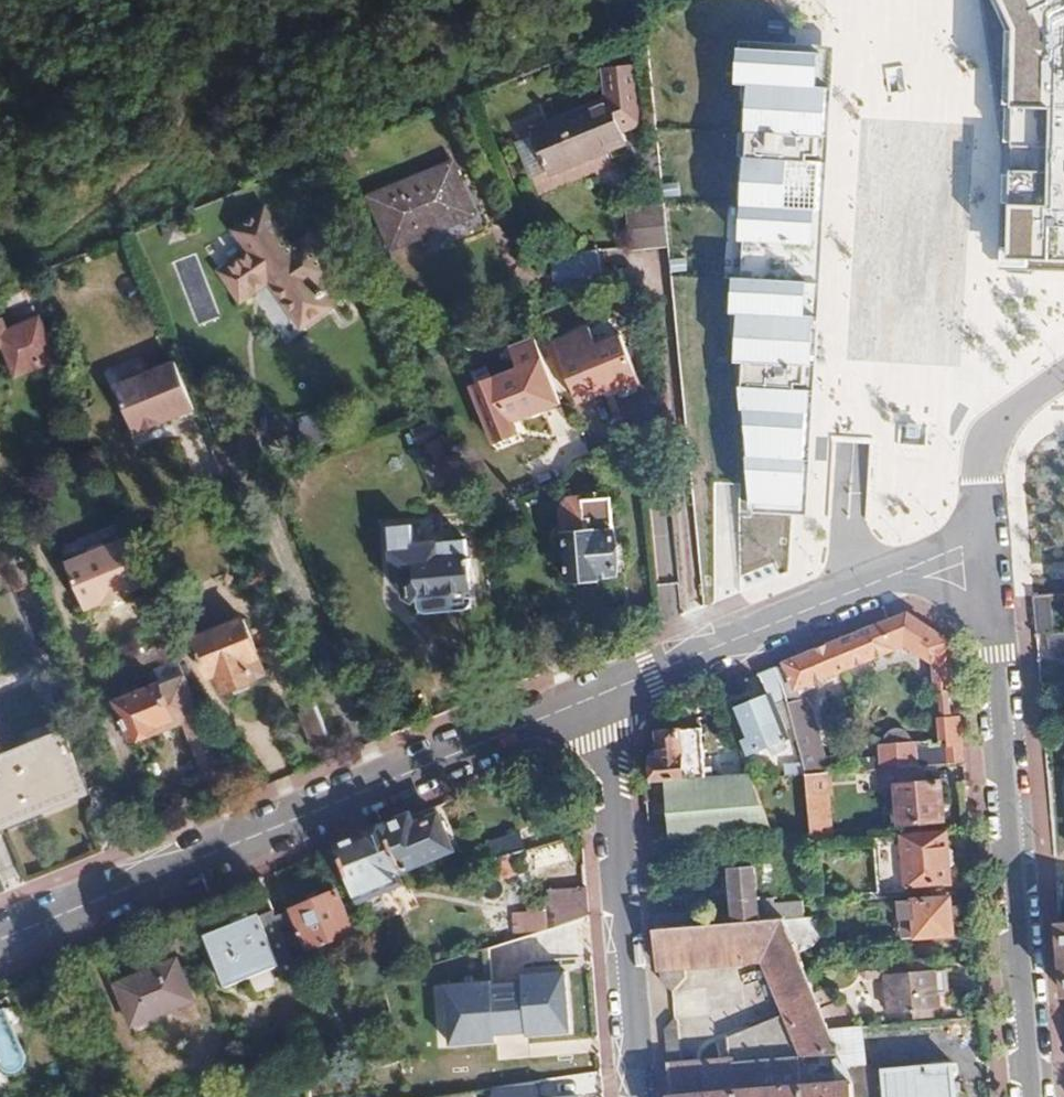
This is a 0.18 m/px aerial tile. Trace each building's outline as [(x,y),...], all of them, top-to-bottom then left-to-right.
[(1002,57),(1031,59),(1030,92),(1008,96),(1014,142),(1013,258),(1063,260),(1063,0),(994,0),(1002,57)] [(746,408),(755,507),(793,504),(802,456),(822,155),(828,54),(752,51),(750,86),(755,86),(743,282),(738,281),(735,316),(741,316),(738,364),(746,364),(745,383),(746,408)] [(750,86),(752,51),(743,51),(742,85),(750,86)] [(609,102),(532,133),(548,174),(625,143),(609,102)] [(452,166),(371,199),(391,250),(473,217),(452,166)] [(235,228),(248,249),(218,268),(236,294),(264,274),(299,329),(329,309),(314,285),(321,280),(311,264),(316,260),(302,240),(289,248),(263,209),(235,228)] [(664,209),(627,212),(631,248),(668,245),(664,209)] [(7,377),(47,360),(31,320),(0,332),(0,361),(7,377)] [(623,335),(562,360),(581,409),(643,385),(623,335)] [(561,404),(535,337),(508,348),(517,369),(470,388),(492,443),(517,433),(513,423),(561,404)] [(181,422),(198,415),(176,361),(116,385),(135,433),(178,416),(181,422)] [(441,440),(428,445),(444,487),(457,482),(441,440)] [(610,501),(563,504),(568,581),(597,579),(597,577),(616,574),(610,501)] [(1020,562),(1063,561),(1063,543),(1063,506),(1019,507),(1020,562)] [(390,552),(389,552),(392,583),(403,582),(405,599),(413,604),(415,609),(419,613),(423,616),(458,612),(464,609),(466,604),(469,597),(463,542),(412,547),(410,527),(388,529),(390,552)] [(130,543),(70,567),(89,613),(104,607),(106,612),(133,601),(132,596),(149,588),(140,566),(130,543)] [(953,646),(907,615),(834,645),(845,672),(905,647),(932,657),(935,695),(949,694),(957,694),(953,646)] [(242,622),(192,642),(207,681),(217,677),(225,696),(255,684),(253,681),(265,677),(242,622)] [(834,645),(775,669),(783,692),(792,686),(799,695),(816,688),(814,685),(845,672),(834,645)] [(759,676),(768,698),(734,712),(745,740),(740,742),(747,758),(788,741),(775,709),(788,704),(783,692),(775,669),(759,676)] [(185,676),(117,704),(132,739),(180,720),(216,808),(235,800),(186,681),(185,676)] [(792,686),(783,692),(788,704),(802,700),(799,695),(792,686)] [(802,700),(788,704),(803,777),(819,776),(814,756),(818,755),(815,744),(818,744),(808,699),(802,700)] [(316,709),(295,718),(308,749),(329,740),(316,709)] [(880,744),(880,746),(880,749),(876,749),(877,759),(856,761),(856,772),(881,771),(917,768),(963,765),(959,717),(951,718),(938,719),(941,747),(928,748),(927,745),(911,746),(911,745),(910,742),(910,740),(880,744)] [(701,731),(656,735),(659,761),(650,761),(652,783),(664,782),(706,778),(701,731)] [(887,734),(885,735),(884,737),(882,739),(881,741),(880,744),(910,740),(908,738),(907,737),(905,734),(902,733),(900,732),(898,731),(894,731),(892,732),(890,732),(888,733),(887,734)] [(88,793),(63,732),(2,757),(0,752),(0,829),(88,793)] [(883,791),(897,790),(900,827),(943,823),(940,786),(919,788),(917,768),(881,771),(883,791)] [(706,778),(664,782),(669,844),(771,836),(752,781),(748,775),(706,778)] [(819,776),(803,777),(810,836),(811,843),(830,842),(824,775),(819,776)] [(411,816),(385,827),(402,867),(450,848),(438,817),(415,826),(411,816)] [(385,827),(337,847),(358,899),(407,880),(402,867),(385,827)] [(945,836),(904,839),(907,887),(948,885),(945,836)] [(520,837),(493,846),(497,860),(525,852),(520,837)] [(754,867),(728,869),(733,925),(784,922),(782,905),(757,907),(754,867)] [(587,887),(568,890),(570,924),(590,917),(587,887)] [(338,891),(293,909),(310,950),(355,932),(338,891)] [(949,900),(914,903),(918,940),(940,938),(943,940),(948,941),(950,941),(953,940),(955,938),(956,937),(958,935),(959,930),(958,927),(957,925),(954,921),(953,920),(951,920),(949,900)] [(293,909),(276,917),(293,957),(310,950),(293,909)] [(259,913),(207,935),(229,988),(277,968),(282,977),(298,971),(293,957),(276,917),(273,910),(260,916),(259,913)] [(682,915),(654,915),(655,931),(683,929),(682,915)] [(726,1040),(727,1059),(678,1063),(674,1021),(664,1031),(670,1096),(718,1096),(851,1087),(843,1067),(828,1029),(803,969),(796,952),(784,922),(733,925),(683,929),(655,931),(660,983),(673,992),(684,981),(683,966),(763,959),(786,1015),(726,1040)] [(819,925),(784,922),(796,952),(808,951),(819,944),(819,925)] [(178,960),(117,985),(133,1025),(195,1000),(178,960)] [(524,980),(447,984),(450,1046),(498,1044),(498,1035),(573,1032),(570,971),(524,973),(524,980)] [(936,973),(887,978),(890,1013),(939,1009),(936,973)] [(2,1063),(6,1069),(12,1072),(20,1072),(25,1068),(26,1063),(26,1058),(24,1053),(7,1010),(0,1013),(0,1064),(2,1063)] [(859,1027),(828,1029),(843,1067),(862,1065),(859,1027)] [(843,1067),(851,1087),(852,1096),(885,1096),(882,1071),(862,1065),(843,1067)] [(885,1096),(955,1096),(952,1065),(882,1071),(885,1096)] [(540,1083),(488,1090),(489,1096),(541,1096),(540,1083)] [(718,1096),(852,1096),(851,1087),(718,1096)]
